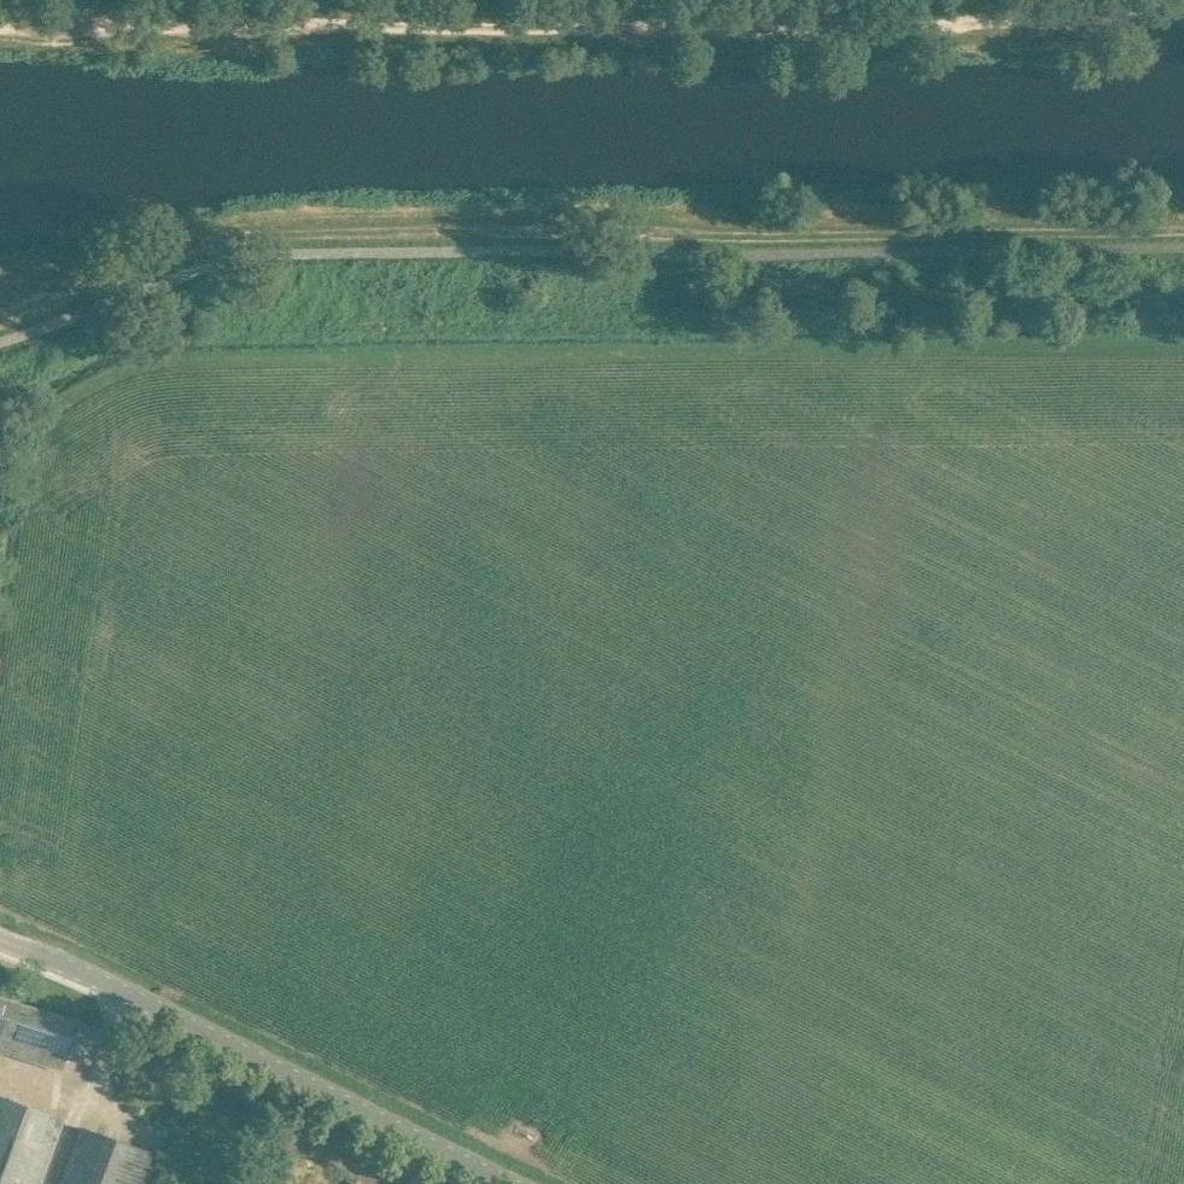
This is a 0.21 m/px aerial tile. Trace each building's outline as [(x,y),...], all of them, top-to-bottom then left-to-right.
[(65,1069),(68,1058),(92,1065),(103,1030),(0,998),(0,1050),(65,1069)] [(63,1118),(0,1096),(0,1183),(39,1183),(63,1118)] [(73,1151),(61,1183),(158,1183),(149,1180),(158,1156),(81,1128),(73,1151)]
